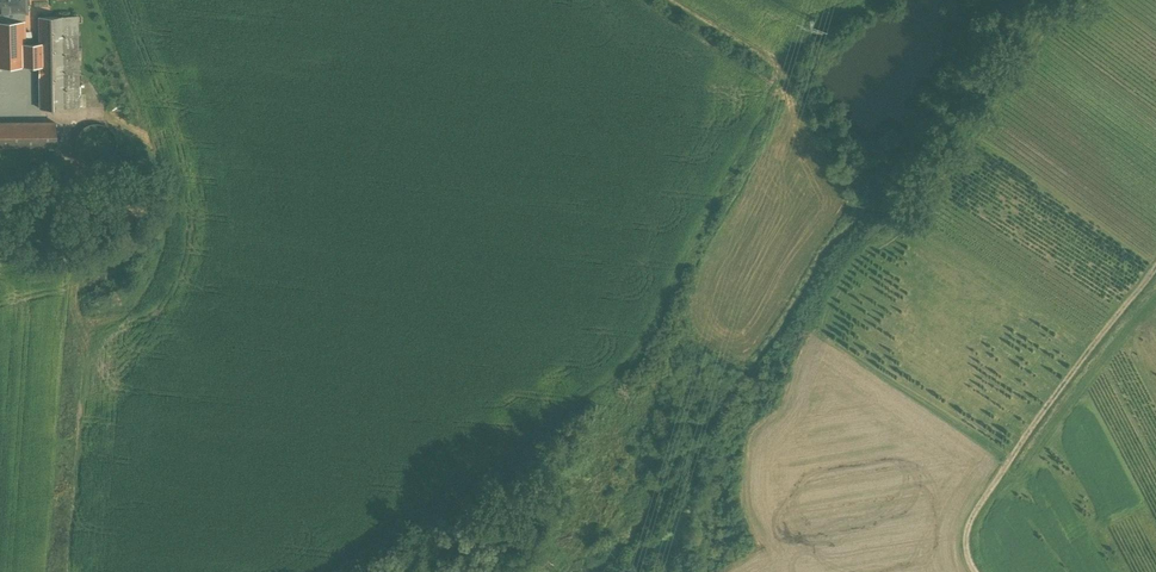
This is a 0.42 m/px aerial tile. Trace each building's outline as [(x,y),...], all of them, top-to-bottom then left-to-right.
[(25,9),(26,9),(26,0),(0,0),(0,9),(25,9)] [(25,65),(25,42),(25,9),(0,9),(0,65),(25,65)] [(78,15),(40,16),(40,42),(40,65),(41,107),(79,107),(78,15)] [(40,42),(25,42),(25,65),(40,65),(40,42)] [(114,94),(101,76),(91,83),(104,102),(114,94)] [(0,123),(0,147),(55,147),(55,123),(0,123)]
